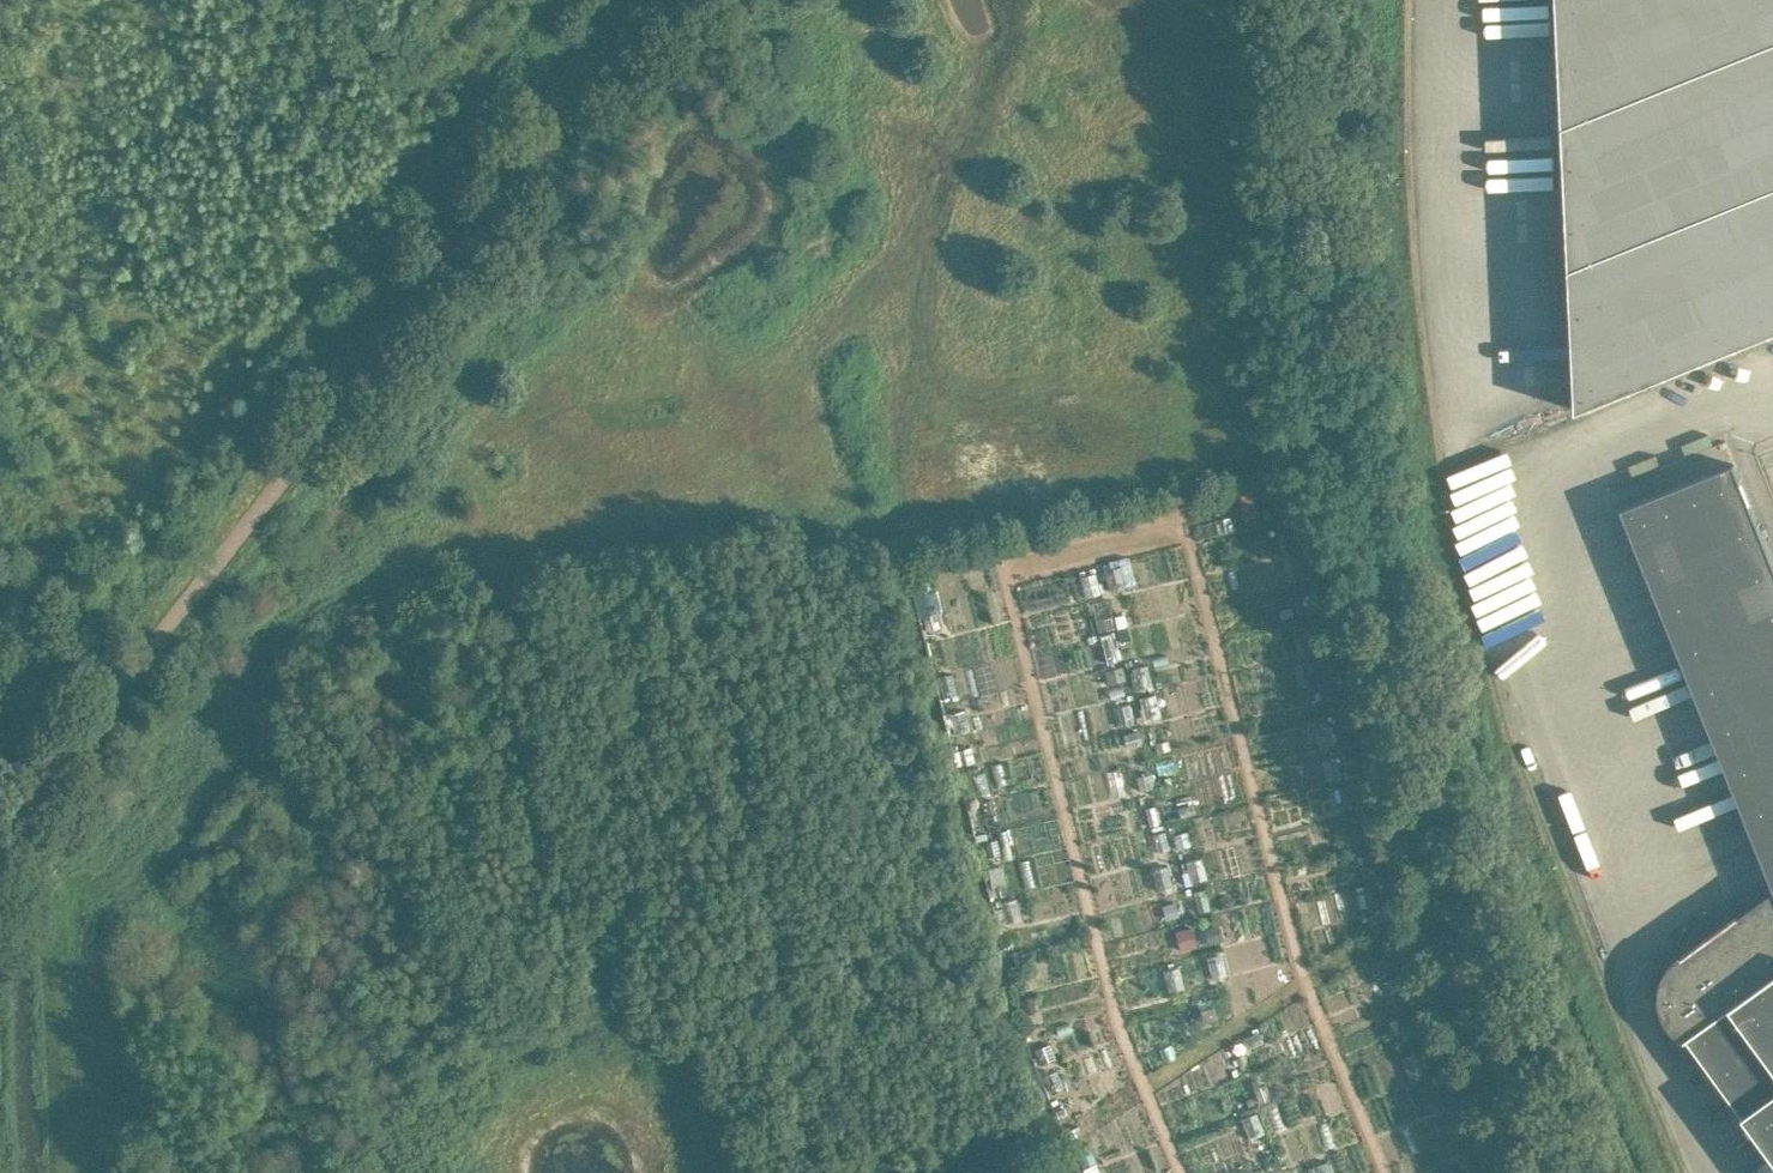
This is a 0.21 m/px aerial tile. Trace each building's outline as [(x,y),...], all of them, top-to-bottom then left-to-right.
[(1575,356),(1577,409),(1709,356),(1772,330),(1772,0),(1559,0),(1575,356)] [(1735,462),(1622,507),(1772,883),(1772,557),(1735,462)] [(1079,571),(1086,593),(1117,584),(1111,561),(1079,571)] [(1682,955),(1680,953),(1674,958),(1670,963),(1666,969),(1663,975),(1661,982),(1660,989),(1659,996),(1660,1003),(1661,1010),(1664,1016),(1667,1022),(1671,1028),(1676,1033),(1682,1038),(1685,1036),(1686,1038),(1689,1036),(1772,1153),(1772,889),(1682,955)] [(1174,928),(1178,949),(1195,946),(1191,925),(1174,928)]
